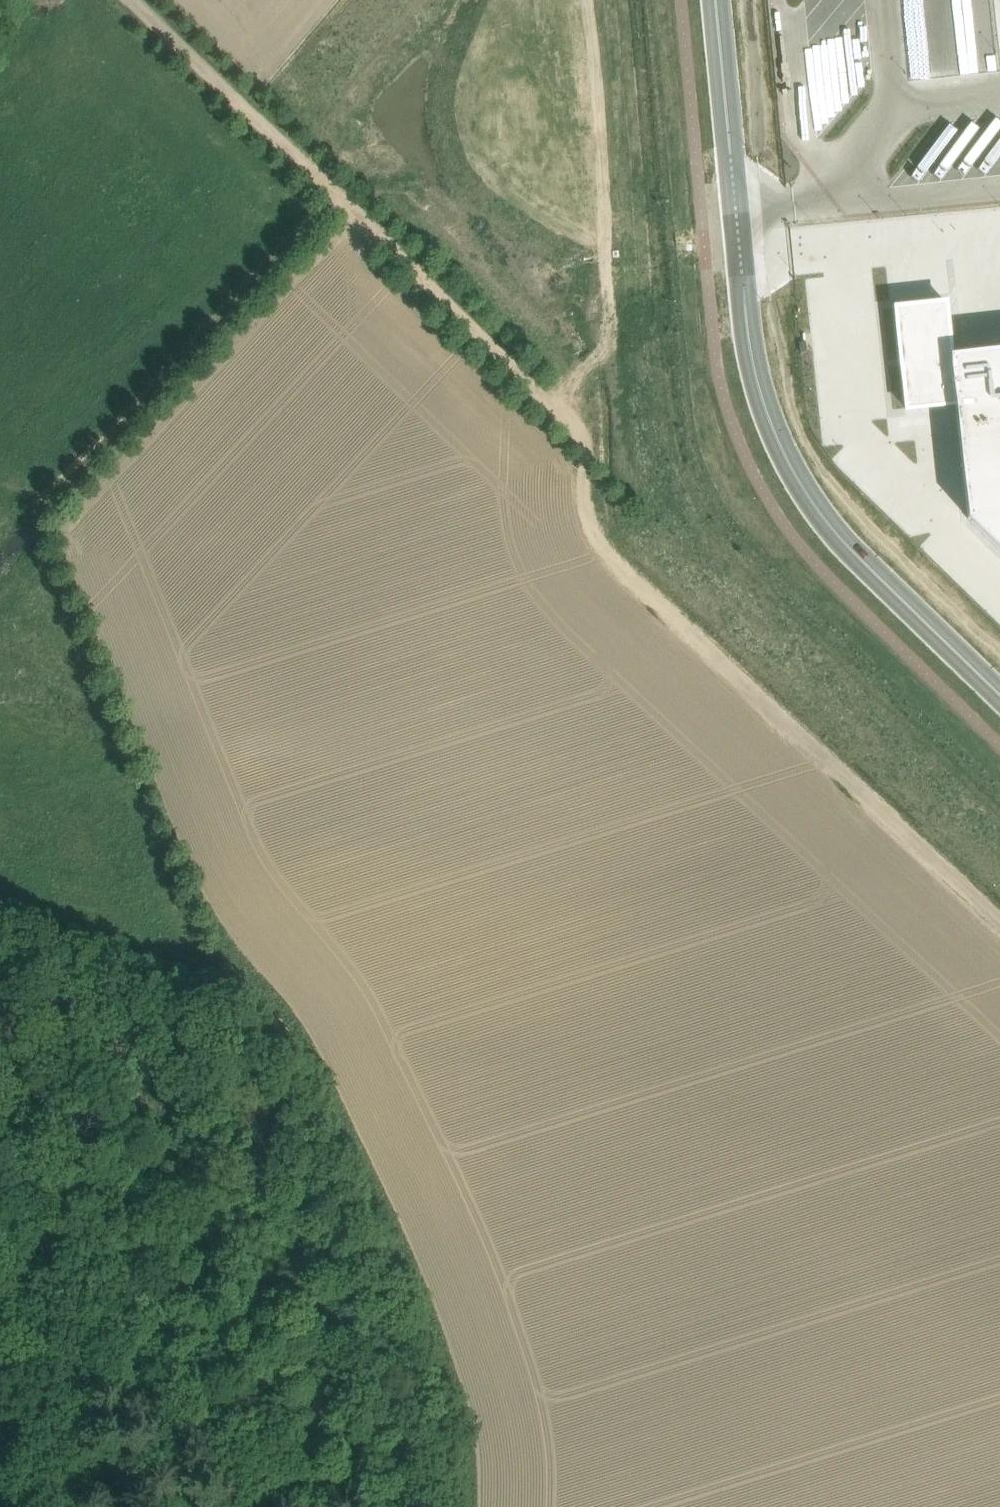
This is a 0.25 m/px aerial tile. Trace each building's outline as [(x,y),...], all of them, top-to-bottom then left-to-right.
[(896,308),(906,409),(952,405),(965,520),(999,553),(999,347),(950,352),(946,302),(896,308)]
